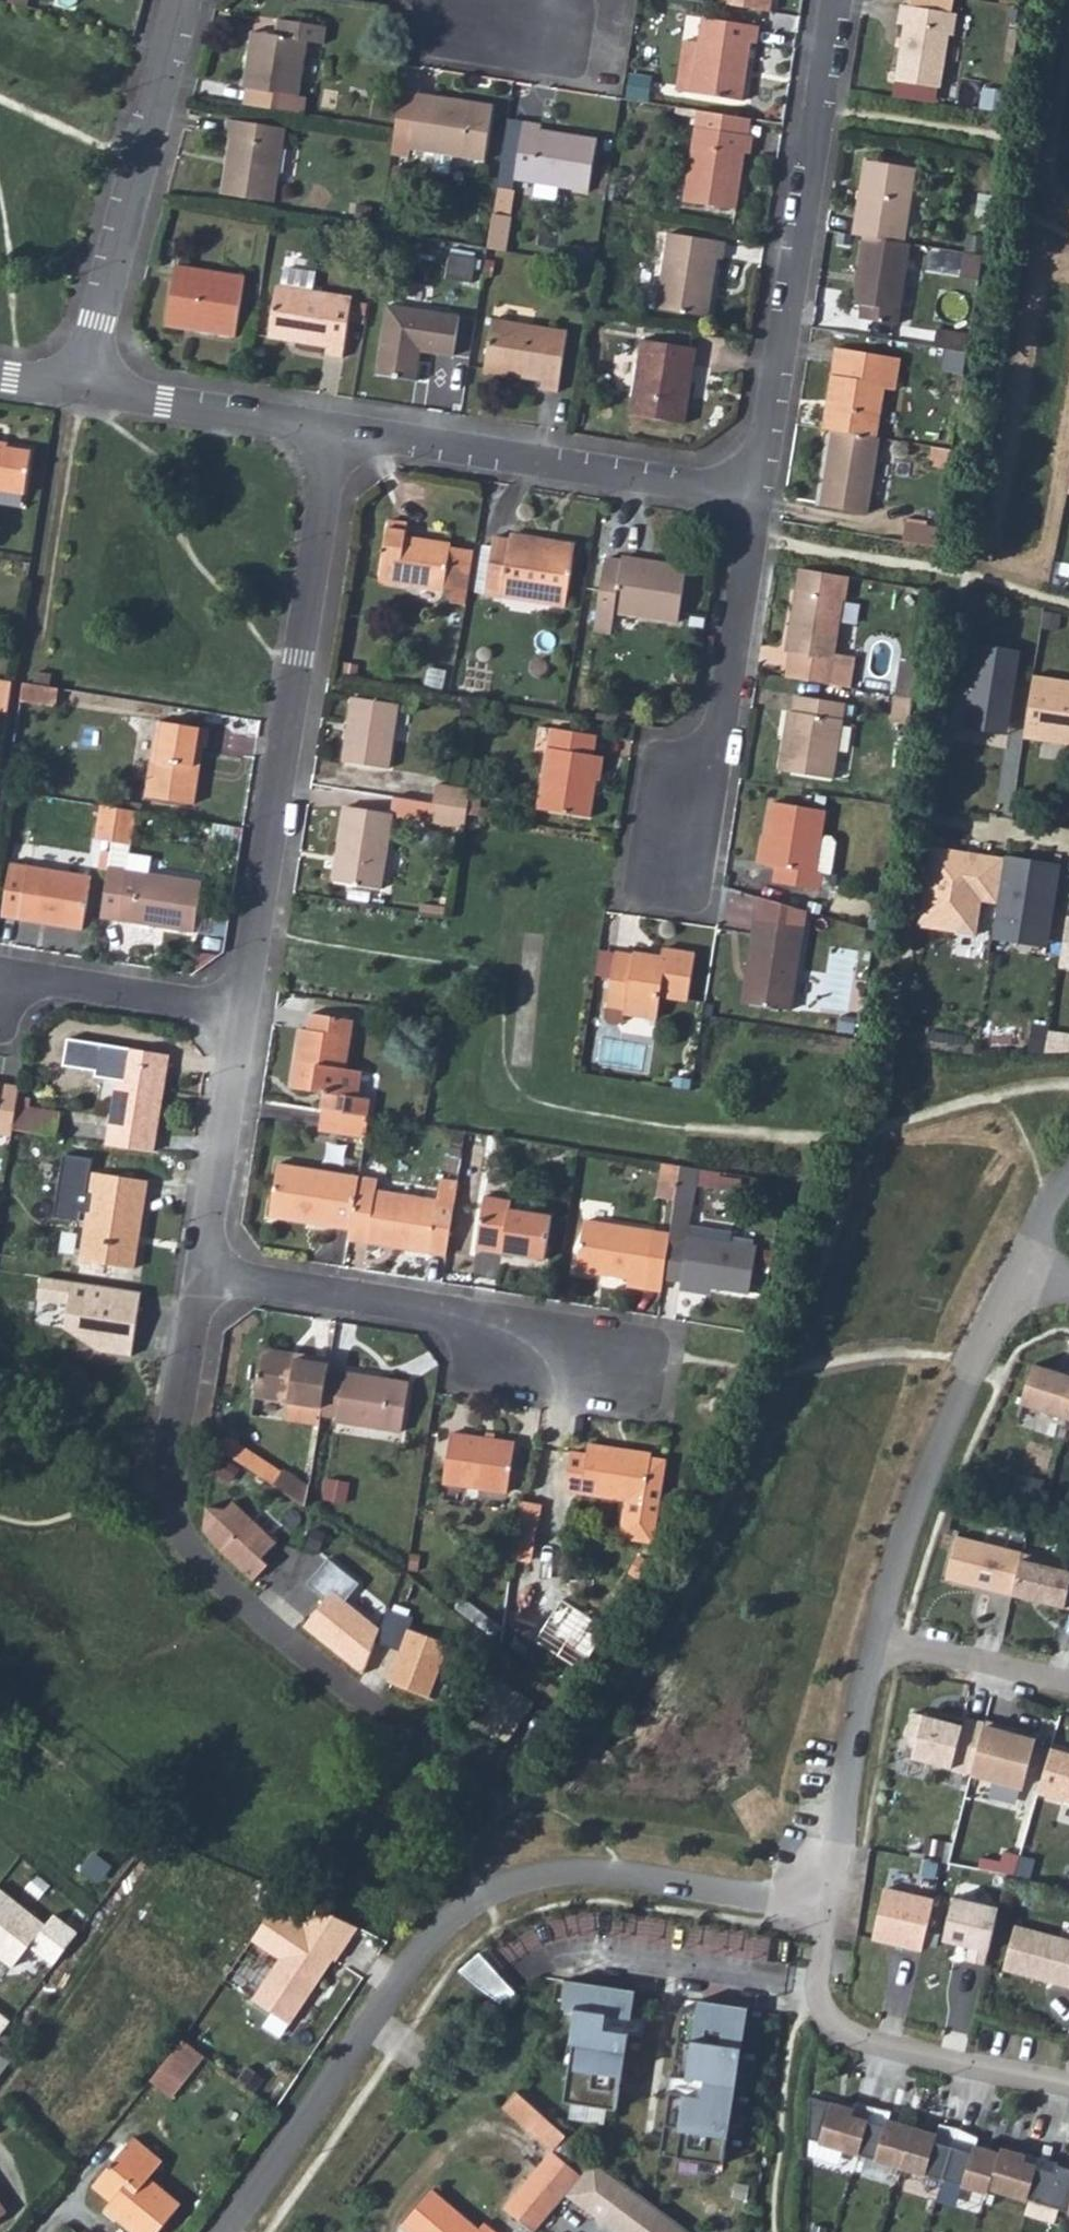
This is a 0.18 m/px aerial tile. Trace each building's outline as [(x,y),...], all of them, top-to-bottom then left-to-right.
[(711,0),(769,9),(770,0),(711,0)] [(898,20),(905,21),(897,75),(943,82),(950,27),(956,28),(958,13),(952,11),(955,0),(900,0),(898,20)] [(244,104),(310,114),(311,97),(306,93),(314,40),(329,44),(332,26),(282,17),(278,34),(254,31),(244,104)] [(690,92),(701,18),(685,17),(673,89),(690,92)] [(759,26),(701,18),(690,92),(739,99),(748,48),(757,48),(759,26)] [(487,106),(412,93),(414,85),(399,82),(386,154),(402,157),(403,147),(480,160),(487,106)] [(747,117),(694,110),(681,198),(735,206),(744,149),(750,150),(752,133),(747,132),(747,117)] [(285,128),(226,119),(225,137),(230,137),(224,193),(272,201),(285,128)] [(539,125),(520,123),(512,182),(587,194),(595,140),(540,131),(539,125)] [(867,158),(855,234),(865,236),(905,242),(917,166),(867,158)] [(509,217),(492,215),(486,248),(504,251),(509,217)] [(727,242),(669,233),(655,308),(708,316),(717,261),(724,262),(727,242)] [(905,242),(865,236),(856,302),(868,304),(866,318),(897,323),(906,273),(911,244),(905,242)] [(981,279),(985,256),(969,254),(966,277),(981,279)] [(316,271),(282,266),(279,288),(276,286),(269,338),(325,347),(325,354),(340,356),(349,294),(314,290),(316,271)] [(240,278),(171,269),(162,329),(231,339),(240,278)] [(453,315),(382,305),(372,377),(407,382),(413,351),(447,355),(453,315)] [(565,326),(493,316),(486,368),(541,378),(540,385),(556,386),(565,326)] [(923,324),(919,342),(939,345),(940,326),(923,324)] [(970,350),(974,331),(940,326),(939,345),(970,350)] [(695,348),(641,340),(629,416),(684,426),(695,348)] [(834,400),(829,428),(835,430),(879,436),(891,355),(839,345),(829,399),(834,400)] [(879,436),(835,430),(822,505),(869,513),(883,436),(879,436)] [(26,497),(31,454),(0,449),(0,494),(26,497)] [(910,516),(907,534),(942,539),(944,520),(910,516)] [(454,600),(467,602),(476,548),(454,545),(455,542),(408,535),(410,521),(391,518),(381,579),(448,587),(454,600)] [(537,581),(536,597),(565,599),(574,540),(509,530),(507,537),(493,535),(485,589),(502,592),(504,577),(537,581)] [(594,618),(613,620),(614,609),(678,618),(686,568),(645,563),(645,556),(623,553),(621,561),(605,559),(594,618)] [(834,656),(847,570),(801,562),(788,652),(792,651),(787,678),(837,686),(842,658),(834,656)] [(502,592),(536,597),(537,581),(504,577),(502,592)] [(609,634),(613,620),(594,618),(592,631),(609,634)] [(1019,651),(975,643),(960,725),(1003,733),(1019,651)] [(903,666),(898,697),(917,698),(922,669),(903,666)] [(40,669),(39,683),(54,685),(56,670),(40,669)] [(1026,676),(1019,738),(1068,744),(1068,681),(1026,676)] [(8,711),(12,684),(0,682),(0,710),(8,711)] [(39,683),(26,682),(24,701),(61,705),(63,686),(54,685),(39,683)] [(846,703),(802,696),(799,714),(791,714),(783,770),(834,778),(846,703)] [(892,725),(912,729),(917,698),(898,697),(892,725)] [(400,704),(354,698),(345,763),(390,769),(400,704)] [(208,728),(159,720),(148,795),(194,802),(199,774),(192,773),(194,763),(201,763),(203,747),(208,746),(208,728)] [(599,730),(553,722),(541,803),(596,813),(603,749),(597,749),(599,730)] [(436,803),(469,808),(471,792),(439,787),(436,803)] [(827,811),(771,802),(761,866),(775,868),(772,885),(822,893),(826,874),(833,875),(838,848),(833,842),(822,840),(827,811)] [(468,830),(469,808),(436,803),(432,823),(468,830)] [(120,808),(101,806),(97,837),(115,841),(120,808)] [(393,813),(349,806),(341,855),(345,856),(340,880),(381,886),(393,813)] [(133,859),(140,811),(120,808),(115,841),(102,922),(145,928),(181,932),(195,934),(202,888),(154,881),(131,879),(133,859)] [(998,907),(1006,857),(928,845),(915,927),(976,936),(981,904),(998,907)] [(1060,866),(1006,857),(998,907),(994,937),(1049,945),(1060,866)] [(157,862),(133,859),(131,879),(154,881),(157,862)] [(93,880),(13,868),(5,921),(83,933),(93,880)] [(793,1004),(805,909),(762,896),(746,998),(793,1004)] [(1060,964),(1068,966),(1068,920),(1060,964)] [(694,951),(663,948),(660,953),(612,950),(606,999),(611,1005),(620,1005),(624,1002),(661,1007),(661,995),(690,998),(694,951)] [(336,1093),(333,1109),(362,1114),(367,1072),(350,1069),(357,1017),(315,1013),(313,1030),(303,1030),(296,1087),(336,1093)] [(116,1128),(154,1133),(159,1134),(171,1056),(127,1048),(113,1127),(116,1128)] [(333,1109),(328,1108),(326,1127),(363,1133),(366,1114),(362,1114),(333,1109)] [(19,1112),(16,1133),(62,1139),(65,1120),(19,1112)] [(116,1147),(151,1152),(154,1133),(116,1128),(116,1147)] [(477,1159),(480,1131),(462,1128),(457,1156),(477,1159)] [(678,1179),(682,1160),(663,1157),(660,1176),(678,1179)] [(311,1219),(347,1225),(356,1173),(272,1158),(266,1208),(311,1214),(311,1219)] [(719,1185),(721,1166),(682,1160),(678,1179),(676,1191),(696,1195),(696,1183),(719,1185)] [(86,1262),(137,1272),(152,1182),(93,1173),(90,1195),(96,1197),(86,1262)] [(413,1249),(421,1250),(431,1198),(371,1187),(373,1176),(356,1173),(347,1225),(346,1236),(362,1238),(362,1233),(414,1242),(413,1249)] [(676,1194),(676,1191),(678,1179),(660,1176),(658,1192),(676,1194)] [(421,1250),(442,1253),(453,1181),(435,1178),(431,1198),(421,1250)] [(506,1195),(478,1190),(469,1245),(538,1255),(546,1210),(505,1203),(506,1195)] [(630,1280),(661,1284),(669,1228),(588,1215),(580,1266),(631,1272),(630,1280)] [(683,1275),(713,1280),(751,1286),(758,1240),(689,1231),(683,1275)] [(140,1290),(35,1274),(33,1299),(59,1301),(57,1329),(94,1354),(134,1357),(140,1290)] [(710,1289),(713,1280),(683,1275),(680,1282),(710,1289)] [(328,1372),(331,1353),(297,1349),(297,1355),(263,1350),(258,1392),(288,1397),(286,1416),(319,1421),(321,1408),(328,1372)] [(1022,1404),(1068,1419),(1068,1370),(1066,1375),(1035,1365),(1022,1404)] [(345,1374),(328,1372),(321,1408),(336,1414),(336,1417),(400,1428),(407,1384),(381,1380),(382,1374),(346,1367),(345,1374)] [(517,1443),(453,1433),(446,1483),(509,1493),(517,1443)] [(658,1535),(670,1451),(653,1449),(654,1446),(591,1437),(588,1449),(575,1447),(567,1485),(627,1493),(622,1531),(658,1535)] [(274,1488),(306,1510),(309,1487),(287,1472),(274,1488)] [(231,1508),(210,1506),(207,1530),(221,1546),(257,1580),(272,1564),(266,1559),(280,1543),(237,1501),(231,1508)] [(528,1504),(522,1539),(559,1543),(559,1524),(543,1523),(546,1507),(528,1504)] [(1013,1596),(1024,1553),(957,1537),(946,1580),(1013,1596)] [(1013,1596),(1068,1609),(1068,1565),(1024,1553),(1013,1596)] [(331,1556),(310,1583),(329,1599),(308,1625),(367,1673),(379,1641),(384,1628),(350,1601),(364,1583),(331,1556)] [(417,1618),(390,1608),(384,1628),(379,1641),(405,1650),(395,1675),(399,1684),(435,1696),(453,1643),(413,1629),(417,1618)] [(499,1701),(485,1719),(511,1739),(539,1702),(504,1675),(489,1694),(499,1701)] [(972,1775),(986,1724),(967,1719),(966,1722),(945,1716),(943,1721),(916,1713),(909,1740),(919,1743),(915,1759),(972,1775)] [(1006,1728),(986,1724),(972,1775),(1025,1791),(1038,1742),(1005,1734),(1006,1728)] [(1054,1750),(1041,1795),(1068,1803),(1068,1754),(1054,1750)] [(13,1968),(47,1925),(0,1888),(0,1957),(13,1968)] [(886,1889),(874,1939),(922,1950),(934,1901),(886,1889)] [(288,1895),(263,1931),(291,1950),(263,1989),(299,2015),(343,1952),(347,1954),(371,1924),(328,1900),(317,1916),(288,1895)] [(955,1897),(944,1941),(970,1947),(967,1960),(986,1965),(999,1909),(955,1897)] [(1018,1924),(1006,1967),(1068,1984),(1068,1937),(1018,1924)] [(480,1952),(463,1967),(491,1993),(510,2003),(520,1993),(480,1952)] [(635,1990),(571,1981),(566,2013),(579,2015),(575,2044),(582,2045),(579,2068),(571,2067),(566,2101),(617,2109),(628,2032),(603,2028),(605,2016),(631,2020),(635,1990)] [(746,2008),(719,2004),(718,2013),(683,2008),(673,2076),(707,2081),(704,2097),(670,2092),(661,2155),(722,2165),(746,2008)] [(211,2051),(187,2035),(155,2076),(177,2094),(211,2051)] [(11,2059),(0,2050),(0,2073),(11,2059)] [(595,2160),(518,2092),(504,2107),(553,2152),(581,2177),(595,2160)] [(856,2105),(812,2092),(811,2134),(863,2149),(877,2103),(858,2098),(856,2105)] [(894,2107),(877,2103),(863,2149),(906,2162),(917,2123),(891,2116),(894,2107)] [(940,2130),(917,2123),(906,2162),(948,2174),(962,2125),(943,2119),(940,2130)] [(992,2188),(994,2183),(1004,2149),(980,2143),(982,2134),(962,2125),(948,2174),(992,2188)] [(140,2132),(99,2178),(114,2193),(109,2199),(146,2231),(158,2231),(187,2200),(154,2170),(166,2156),(140,2132)] [(1032,2194),(1044,2154),(1030,2150),(1029,2151),(1005,2144),(1004,2149),(994,2183),(1032,2194)] [(553,2152),(506,2209),(533,2231),(536,2231),(568,2195),(581,2177),(553,2152)] [(1061,2161),(1062,2158),(1044,2154),(1032,2194),(1068,2206),(1068,2163),(1061,2161)] [(568,2195),(585,2208),(612,2173),(595,2160),(581,2177),(568,2195)] [(585,2208),(617,2231),(671,2231),(678,2223),(612,2173),(585,2208)] [(477,2214),(472,2220),(426,2181),(397,2218),(414,2231),(491,2231),(494,2229),(477,2214)] [(671,2231),(690,2231),(678,2223),(671,2231)]
